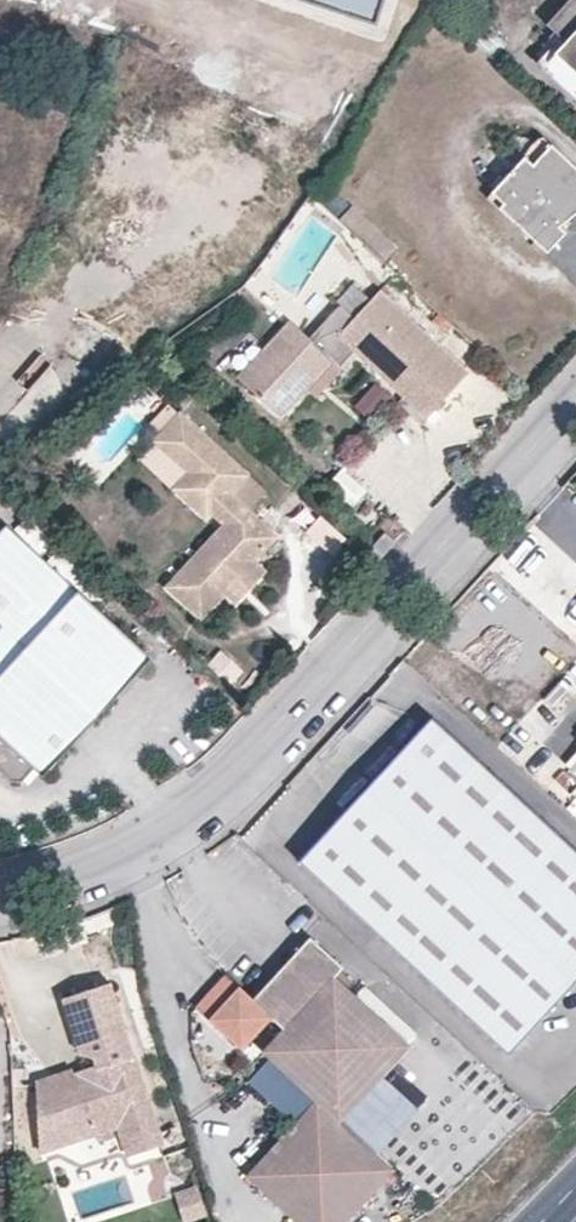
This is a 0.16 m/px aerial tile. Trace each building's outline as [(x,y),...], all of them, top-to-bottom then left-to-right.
[(377,27),(386,0),(289,0),(377,27)] [(575,100),(575,29),(541,67),(575,100)] [(558,228),(575,215),(575,170),(543,139),(486,199),(548,254),(565,233),(558,228)] [(383,236),(319,176),(309,192),(371,250),(383,236)] [(281,415),(309,385),(332,359),(339,365),(355,348),(428,416),(468,372),(380,290),(354,317),(341,305),(311,338),(290,320),(266,346),(274,353),(247,384),(281,415)] [(238,376),(247,384),(274,353),(266,346),(238,376)] [(332,359),(309,385),(315,390),(339,365),(332,359)] [(366,415),(388,393),(376,381),(354,402),(366,415)] [(201,618),(224,594),(237,580),(252,587),(265,572),(253,563),(276,537),(230,495),(246,476),(180,415),(163,435),(162,449),(174,460),(179,454),(204,477),(183,500),(199,515),(210,514),(222,524),(165,585),(201,618)] [(176,493),(183,500),(204,477),(179,454),(174,460),(192,476),(176,493)] [(345,504),(363,493),(347,465),(329,475),(345,504)] [(9,784),(25,781),(36,769),(44,777),(154,660),(8,528),(0,536),(0,627),(1,628),(0,629),(0,775),(9,784)] [(395,541),(385,531),(366,550),(377,562),(395,541)] [(237,580),(224,594),(235,605),(252,587),(237,580)] [(220,647),(207,664),(232,682),(244,665),(220,647)] [(426,716),(294,859),(505,1053),(575,976),(575,855),(426,716)] [(300,1221),(343,1221),(391,1170),(375,1154),(338,1120),(382,1074),(407,1046),(333,977),(342,968),(309,937),(252,998),(226,974),(195,1006),(241,1049),(272,1016),(286,1030),(265,1051),(270,1056),(318,1100),(295,1125),(249,1174),(300,1221)] [(93,1059),(95,1066),(97,1071),(85,1075),(87,1080),(74,1084),(71,1074),(54,1080),(53,1076),(38,1082),(38,1152),(70,1142),(69,1135),(120,1119),(134,1155),(161,1146),(107,984),(61,999),(79,1055),(93,1059)] [(318,1100),(270,1056),(247,1080),(295,1125),(318,1100)] [(97,1071),(95,1066),(71,1074),(74,1084),(87,1080),(85,1075),(97,1071)] [(418,1108),(382,1074),(338,1120),(375,1154),(418,1108)] [(127,1158),(134,1155),(120,1119),(69,1135),(70,1142),(116,1128),(127,1158)] [(174,1187),(180,1219),(201,1215),(195,1183),(174,1187)]
